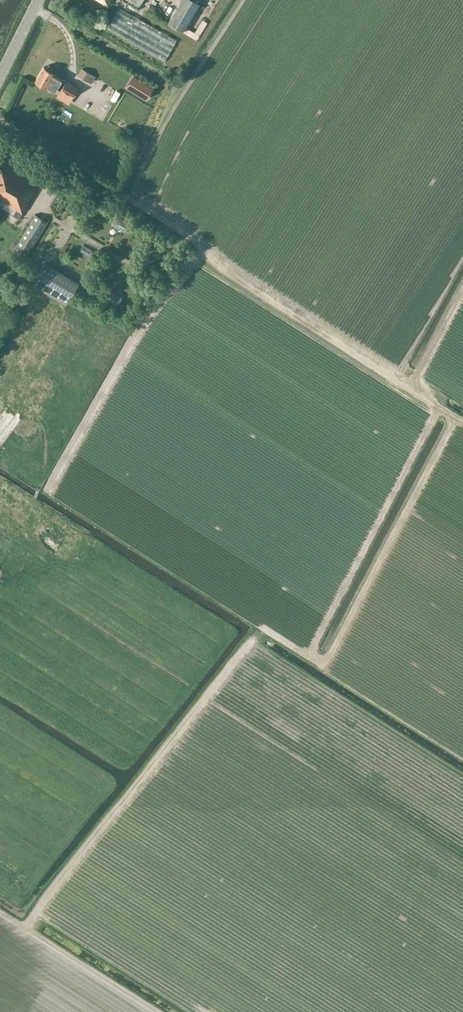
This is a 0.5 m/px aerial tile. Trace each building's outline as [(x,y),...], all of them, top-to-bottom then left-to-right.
[(168,22),(183,31),(195,9),(198,10),(201,5),(199,4),(200,3),(195,0),(180,0),(168,22)] [(118,7),(106,28),(164,61),(177,40),(118,7)] [(66,80),(62,78),(63,77),(54,72),(56,69),(50,65),(48,69),(43,66),(35,80),(55,91),(57,87),(60,89),(60,90),(73,97),(77,90),(78,88),(66,80)] [(82,68),(78,75),(91,83),(95,76),(82,68)] [(132,74),(127,83),(125,87),(133,91),(146,99),(147,96),(153,87),(140,79),(132,74)] [(15,209),(22,213),(35,191),(33,191),(38,183),(0,161),(0,200),(15,209)] [(57,176),(53,182),(64,188),(68,181),(57,176)] [(19,219),(22,213),(15,209),(12,215),(19,219)] [(35,214),(12,250),(25,258),(48,222),(35,214)] [(129,222),(117,215),(111,223),(124,231),(129,222)] [(45,262),(32,284),(66,304),(79,282),(45,262)] [(122,297),(110,289),(104,298),(117,305),(122,297)] [(35,429),(37,421),(28,419),(26,427),(35,429)]
